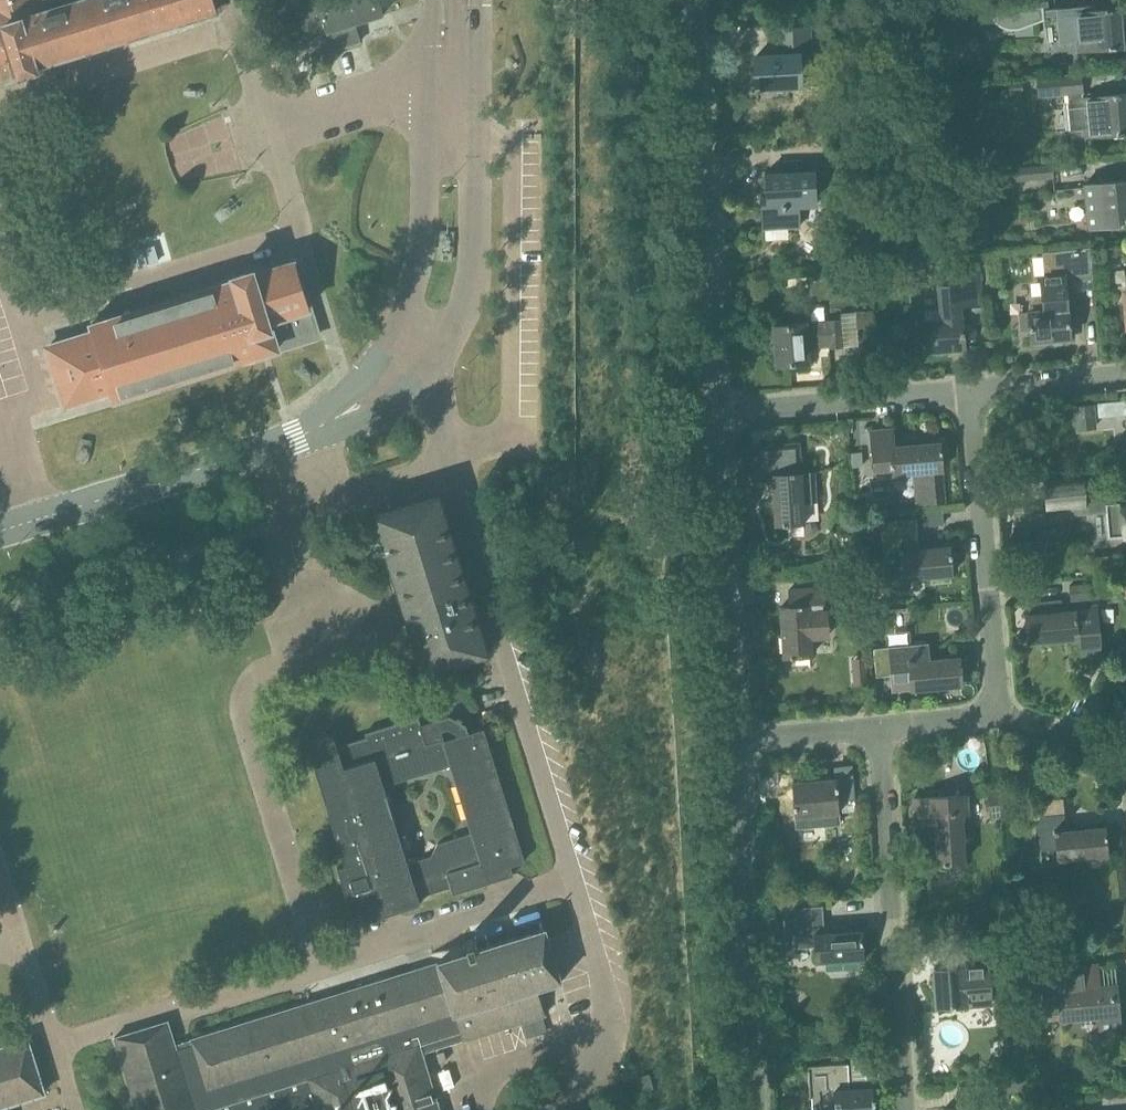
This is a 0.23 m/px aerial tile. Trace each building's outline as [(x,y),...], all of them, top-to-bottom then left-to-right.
[(218,9),(215,0),(83,0),(54,9),(51,0),(0,0),(0,76),(17,70),(19,75),(36,70),(35,65),(176,21),(176,22),(218,9)] [(361,41),(356,23),(384,15),(379,0),(329,0),(297,10),(312,57),(361,41)] [(1004,21),(1004,22),(1038,20),(1038,14),(1038,9),(1037,0),(981,0),(982,23),(1004,21)] [(1060,13),(1063,42),(1077,41),(1078,51),(1123,48),(1122,36),(1125,34),(1124,23),(1120,21),(1119,6),(1097,8),(1096,3),(1038,9),(1038,14),(1060,13)] [(811,28),(780,29),(781,56),(771,56),(771,58),(756,59),(757,88),(801,86),(800,60),(813,60),(811,28)] [(1068,95),(1071,130),(1084,128),(1085,138),(1125,133),(1125,93),(1083,97),(1083,94),(1084,94),(1082,73),(1036,77),(1038,98),(1068,95)] [(1010,95),(1024,93),(1022,80),(1008,82),(1010,95)] [(814,171),(802,171),(802,157),(781,158),(781,172),(766,173),(768,197),(762,197),(764,228),(799,227),(798,206),(816,204),(814,171)] [(1017,180),(1054,177),(1052,163),(1016,166),(1017,180)] [(879,176),(879,165),(865,166),(866,177),(879,176)] [(1085,184),(1089,228),(1119,225),(1119,221),(1125,221),(1125,180),(1085,184)] [(1071,338),(1070,324),(1076,323),(1071,276),(1093,274),(1091,248),(1049,252),(1052,277),(1040,278),(1042,297),(1034,297),(1028,304),(1029,312),(1028,312),(1031,341),(1071,338)] [(928,311),(906,313),(910,346),(924,345),(925,351),(965,347),(961,306),(983,304),(978,257),(963,258),(966,283),(937,285),(941,320),(929,321),(928,311)] [(47,347),(65,405),(111,391),(113,399),(264,352),(318,335),(296,262),(254,275),(252,270),(233,276),(234,281),(108,320),(108,319),(90,324),(92,333),(47,347)] [(974,322),(983,321),(982,306),(972,307),(974,322)] [(872,311),(856,312),(857,328),(873,327),(872,311)] [(828,321),(805,322),(805,321),(774,323),(777,366),(809,363),(807,348),(829,346),(829,347),(843,346),(841,319),(827,319),(828,321)] [(1093,403),(1094,404),(1074,406),(1077,428),(1095,426),(1095,417),(1125,414),(1125,400),(1093,403)] [(942,470),(940,441),(894,445),(892,428),(871,430),(874,470),(892,469),(893,475),(917,472),(920,503),(945,501),(942,470)] [(804,523),(803,504),(816,503),(815,473),(802,473),(800,444),(754,446),(755,473),(772,472),(775,524),(804,523)] [(862,452),(850,453),(851,467),(864,466),(862,452)] [(1109,537),(1125,535),(1125,502),(1122,502),(1121,494),(1121,492),(1095,495),(1096,499),(1084,500),(1082,478),(1044,482),(1046,505),(1071,503),(1072,513),(1106,510),(1109,537)] [(373,514),(378,529),(423,674),(490,653),(440,493),(373,514)] [(926,523),(944,522),(943,508),(925,510),(926,523)] [(902,579),(931,576),(931,584),(953,582),(950,546),(919,548),(916,519),(880,522),(884,567),(901,566),(902,579)] [(1069,585),(1071,600),(1099,597),(1098,583),(1069,585)] [(783,657),(812,655),(811,637),(828,636),(826,609),(823,610),(823,603),(822,588),(788,590),(789,607),(780,607),(783,657)] [(1028,603),(1029,614),(1025,614),(1027,642),(1076,638),(1078,656),(1096,655),(1091,606),(1071,608),(1071,610),(1061,611),(1060,600),(1028,603)] [(959,657),(920,660),(919,643),(891,646),(894,678),(911,677),(912,690),(962,685),(959,657)] [(867,684),(865,658),(852,659),(854,685),(867,684)] [(524,861),(483,728),(444,740),(438,719),(421,725),(418,716),(365,732),(366,737),(337,746),(335,740),(333,738),(331,736),(328,735),(325,735),(322,737),(320,739),(319,742),(319,745),(322,755),(321,755),(324,763),(314,766),(345,865),(337,867),(352,914),(386,904),(384,899),(393,896),(398,911),(420,904),(418,897),(451,887),(453,894),(488,883),(488,882),(485,873),(524,861)] [(851,766),(836,767),(837,778),(793,782),(796,816),(839,812),(837,800),(853,799),(851,766)] [(999,792),(989,794),(991,820),(1002,819),(999,792)] [(962,811),(959,811),(958,796),(915,799),(916,816),(933,815),(936,864),(965,862),(962,811)] [(1105,826),(1065,830),(1064,814),(1037,817),(1040,849),(1057,847),(1058,860),(1108,855),(1105,826)] [(790,898),(776,899),(776,907),(791,907),(790,898)] [(785,945),(814,944),(815,961),(864,959),(862,929),(824,931),(822,904),(795,906),(795,916),(783,917),(785,945)] [(1018,923),(1002,924),(1003,935),(1019,934),(1018,923)] [(556,960),(555,957),(554,957),(545,928),(541,929),(540,929),(536,930),(537,931),(522,935),(521,934),(517,936),(518,937),(503,941),(503,940),(499,942),(484,947),(484,946),(480,947),(480,948),(477,949),(474,939),(465,942),(468,952),(438,962),(434,963),(259,1018),(191,1038),(192,1040),(176,1045),(168,1021),(115,1037),(137,1109),(287,1109),(317,1101),(319,1109),(440,1109),(423,1052),(463,1040),(545,1015),(537,989),(543,987),(558,982),(558,983),(563,981),(556,960)] [(950,942),(952,966),(933,967),(937,1007),(992,1003),(988,958),(996,957),(994,940),(980,941),(975,940),(950,942)] [(1023,941),(1024,951),(1040,950),(1039,940),(1023,941)] [(1115,982),(1095,984),(1094,969),(1082,970),(1081,965),(1065,966),(1065,972),(1040,974),(1043,1007),(1044,1007),(1044,1016),(1059,1014),(1060,1018),(1061,1018),(1097,1014),(1099,1030),(1120,1028),(1116,982),(1115,982)] [(36,1065),(27,1039),(0,1048),(0,1109),(9,1109),(7,1104),(44,1093),(36,1065)] [(873,1085),(850,1087),(848,1064),(810,1067),(812,1109),(874,1109),(873,1085)] [(649,1073),(649,1074),(639,1077),(644,1091),(653,1088),(649,1073)] [(1028,1076),(1006,1078),(1007,1092),(1029,1090),(1028,1076)]
